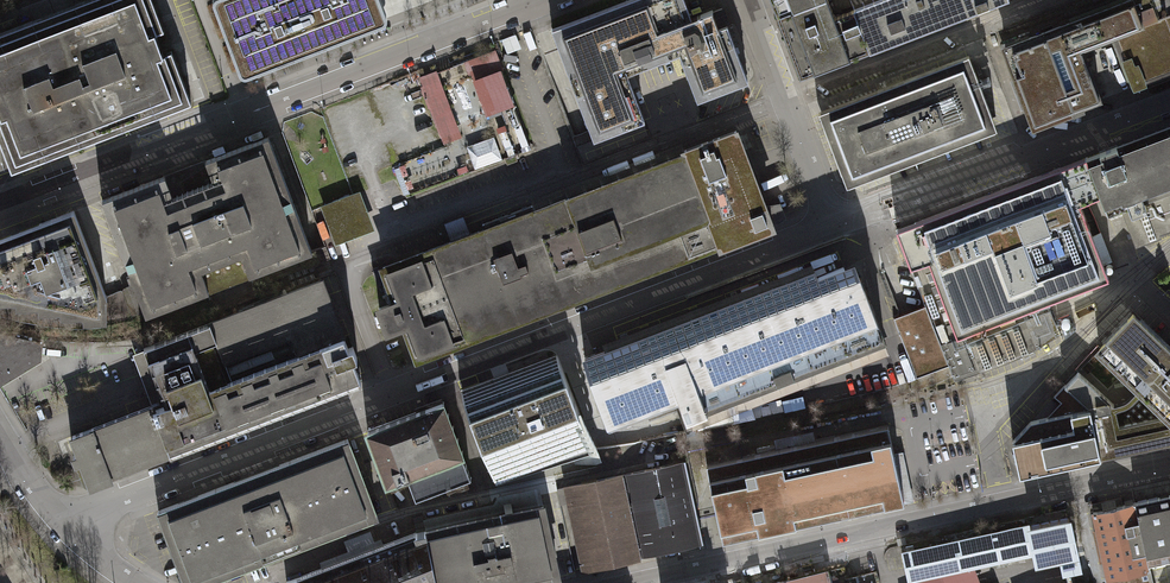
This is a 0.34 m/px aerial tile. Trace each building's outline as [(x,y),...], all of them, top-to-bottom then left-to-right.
[(11,171),(191,103),(171,50),(163,54),(155,34),(164,30),(152,0),(86,0),(0,33),(0,141),(11,171)] [(209,0),(234,71),(237,73),(240,74),(243,75),(249,74),(288,59),(301,54),(313,49),(383,23),(386,20),(387,16),(381,0),(209,0)] [(552,29),(594,140),(645,121),(624,66),(677,46),(697,101),(748,81),(727,25),(719,28),(712,10),(691,18),(685,0),(629,0),(552,29)] [(820,0),(771,0),(773,6),(777,16),(820,0)] [(854,9),(835,17),(828,0),(820,0),(777,16),(800,77),(1004,0),(878,0),(854,9)] [(854,9),(878,0),(850,0),(854,9)] [(1158,19),(1151,0),(1128,0),(1005,47),(1035,125),(1073,110),(1074,112),(1083,109),(1082,107),(1101,100),(1085,59),(1082,49),(1114,37),(1158,20),(1158,19)] [(1158,19),(1169,14),(1169,0),(1151,0),(1158,19)] [(1158,19),(1158,20),(1114,37),(1131,81),(1134,88),(1145,84),(1144,83),(1169,73),(1169,14),(1158,19)] [(516,34),(502,39),(507,54),(521,48),(516,34)] [(1131,81),(1114,37),(1082,49),(1085,59),(1114,48),(1127,82),(1131,81)] [(499,109),(487,76),(500,71),(501,70),(494,51),(485,55),(487,62),(471,68),(468,61),(467,62),(471,72),(471,73),(474,81),(475,80),(488,114),(492,112),(499,109)] [(969,54),(818,112),(847,186),(924,156),(997,129),(969,54)] [(468,61),(471,68),(487,62),(485,55),(468,61)] [(513,104),(500,71),(487,76),(499,109),(502,108),(513,104)] [(421,79),(424,86),(440,79),(438,72),(421,79)] [(474,82),(446,93),(460,129),(487,118),(474,82)] [(430,103),(437,101),(450,135),(454,133),(437,88),(425,92),(430,103)] [(450,135),(437,101),(430,103),(443,138),(450,135)] [(528,145),(514,107),(508,110),(522,147),(528,145)] [(1086,157),(1101,195),(1107,212),(1120,207),(1128,204),(1132,215),(1146,209),(1156,236),(1160,234),(1169,231),(1169,126),(1118,146),(1117,145),(1086,157)] [(512,145),(505,128),(498,131),(505,148),(512,145)] [(772,206),(766,208),(736,130),(684,150),(685,153),(535,210),(533,205),(482,224),(484,229),(383,268),(396,301),(379,308),(387,330),(404,324),(417,358),(720,243),(721,245),(772,226),(772,224),(778,222),(772,206)] [(313,252),(269,137),(205,161),(207,165),(213,181),(185,192),(173,196),(165,176),(102,200),(146,315),(209,291),(249,276),(313,252)] [(471,144),(475,167),(502,162),(497,139),(471,144)] [(512,147),(506,149),(509,156),(515,153),(512,147)] [(1080,203),(1101,195),(1086,157),(897,229),(926,305),(949,365),(953,376),(978,367),(964,332),(1047,301),(1109,277),(1104,264),(1112,261),(1101,232),(1092,235),(1080,203)] [(164,174),(165,176),(173,196),(185,192),(180,181),(207,165),(205,161),(205,159),(164,174)] [(355,194),(323,206),(337,242),(369,230),(355,194)] [(1132,215),(1128,204),(1120,207),(1136,247),(1161,238),(1160,234),(1156,236),(1146,209),(1132,215)] [(106,297),(107,297),(74,211),(0,239),(0,303),(15,302),(16,308),(38,307),(38,313),(60,312),(61,317),(83,316),(83,322),(107,321),(106,297)] [(602,343),(604,350),(607,357),(817,277),(812,263),(602,343)] [(604,350),(584,357),(610,423),(626,417),(627,419),(632,418),(631,415),(646,410),(650,419),(684,406),(687,415),(688,415),(884,340),(885,340),(861,277),(849,281),(843,267),(817,277),(607,357),(604,350)] [(170,451),(169,452),(170,454),(337,391),(361,382),(353,359),(357,357),(353,345),(347,347),(322,280),(144,348),(165,404),(154,408),(154,409),(170,451)] [(978,367),(953,376),(955,380),(975,373),(998,366),(1015,359),(1041,346),(1059,333),(1052,315),(1047,301),(964,332),(978,367)] [(949,365),(926,305),(893,318),(916,377),(949,365)] [(1169,441),(1169,349),(1133,314),(1099,349),(1143,391),(1131,404),(1127,407),(1121,409),(1115,410),(1113,403),(1078,371),(1065,386),(1090,409),(1101,456),(1169,441)] [(41,361),(43,342),(0,332),(0,337),(21,342),(32,359),(0,379),(0,386),(41,361)] [(0,337),(0,379),(32,359),(21,342),(0,337)] [(884,340),(688,415),(693,429),(837,374),(889,354),(884,340)] [(593,449),(559,358),(462,395),(495,480),(593,449)] [(1031,421),(1012,440),(1020,474),(1101,456),(1090,409),(1065,386),(1064,385),(1054,396),(1066,406),(1057,415),(1031,421)] [(443,402),(368,430),(387,481),(406,474),(415,498),(471,477),(443,402)] [(170,451),(154,409),(154,408),(153,405),(72,436),(79,453),(73,456),(75,462),(81,460),(88,477),(106,470),(107,473),(109,478),(111,477),(110,474),(120,470),(169,452),(170,451)] [(797,444),(706,464),(723,538),(881,504),(893,501),(904,498),(894,453),(888,424),(816,440),(797,444)] [(795,434),(797,444),(816,440),(813,430),(795,434)] [(158,510),(172,548),(186,582),(196,582),(377,515),(348,438),(296,458),(205,492),(158,510)] [(903,451),(894,453),(904,498),(893,501),(881,504),(882,508),(911,502),(914,501),(913,497),(903,451)] [(622,475),(570,486),(573,502),(588,568),(641,556),(702,543),(685,461),(622,475)] [(573,502),(570,486),(557,489),(560,504),(573,502)] [(423,518),(426,530),(543,504),(539,488),(499,496),(494,502),(423,518)] [(1135,503),(1148,559),(1169,554),(1169,495),(1135,503)] [(1150,569),(1148,559),(1135,503),(1093,512),(1107,578),(1110,577),(1150,569)] [(437,582),(516,582),(558,574),(543,504),(426,530),(437,582)] [(1030,525),(1030,527),(1035,549),(1037,560),(1066,554),(1067,560),(1073,559),(1072,553),(1077,552),(1069,517),(1030,525)] [(1030,527),(980,537),(985,560),(1035,549),(1030,527)] [(320,561),(322,568),(384,544),(381,537),(375,540),(371,529),(344,539),(348,550),(320,561)] [(426,530),(416,532),(384,544),(322,568),(286,581),(287,582),(437,582),(426,530)] [(973,563),(985,560),(980,537),(906,553),(910,576),(973,563)] [(973,563),(910,576),(913,582),(981,582),(973,563)] [(1110,577),(1111,582),(1153,582),(1150,569),(1110,577)] [(826,570),(774,582),(830,582),(826,570)]
